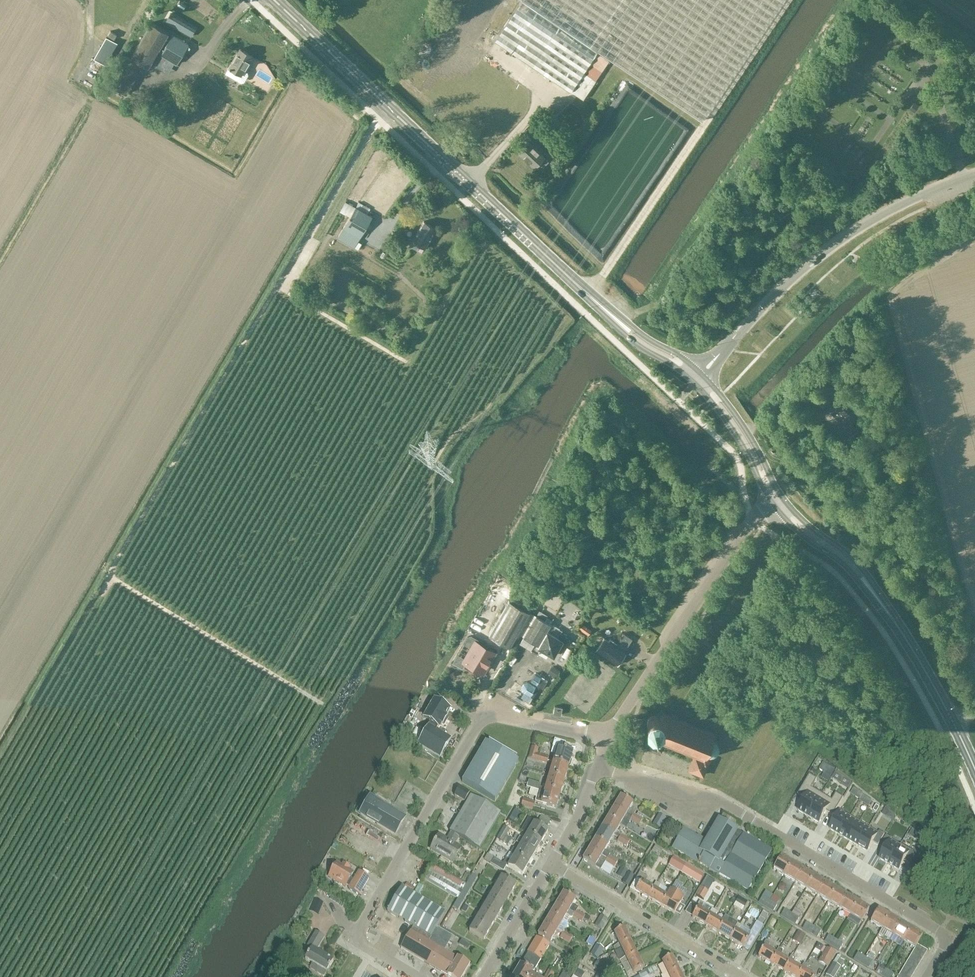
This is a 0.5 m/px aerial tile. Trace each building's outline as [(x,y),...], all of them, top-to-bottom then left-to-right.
[(494,39),(569,91),(570,90),(582,99),(595,80),(602,71),(589,62),(593,56),(599,60),(602,56),(596,52),(597,50),(701,122),(785,0),(521,0),(494,39)] [(125,54),(108,83),(127,94),(143,65),(144,65),(148,67),(168,32),(151,22),(131,58),(125,54)] [(177,64),(188,44),(171,34),(160,55),(177,64)] [(107,36),(94,58),(104,64),(117,42),(107,36)] [(244,70),(253,55),(239,47),(228,66),(229,67),(226,72),(241,82),(244,81),(248,74),(247,72),(244,70)] [(967,61),(972,53),(966,49),(961,57),(967,61)] [(543,167),(548,161),(544,157),(528,142),(518,152),(535,167),(539,163),(543,167)] [(354,247),(372,216),(355,207),(337,237),(354,247)] [(424,247),(435,228),(423,221),(412,240),(409,245),(416,249),(419,244),(424,247)] [(412,264),(418,267),(421,261),(415,258),(412,264)] [(838,405),(831,413),(843,424),(850,415),(838,405)] [(690,593),(693,595),(706,575),(702,573),(690,593)] [(529,612),(508,600),(488,634),(509,647),(529,612)] [(550,624),(535,616),(523,637),(534,643),(530,650),(537,654),(540,648),(553,656),(558,646),(562,648),(567,639),(560,634),(558,638),(546,631),(550,624)] [(620,639),(628,644),(632,639),(623,633),(620,639)] [(597,648),(595,650),(618,665),(619,662),(626,653),(623,651),(625,650),(628,644),(620,639),(617,643),(610,638),(608,641),(604,638),(603,638),(597,648)] [(465,662),(481,671),(492,652),(476,642),(465,662)] [(451,669),(459,671),(460,665),(453,663),(451,669)] [(524,691),(521,697),(530,702),(540,686),(542,688),(546,682),(543,680),(544,678),(535,672),(529,682),(528,681),(523,682),(521,686),(522,690),(524,691)] [(449,740),(435,732),(438,727),(439,726),(441,726),(443,727),(446,721),(445,720),(445,719),(443,718),(447,711),(433,703),(424,719),(431,723),(418,745),(439,758),(449,740)] [(560,715),(562,707),(554,706),(553,714),(560,715)] [(714,739),(713,738),(714,734),(677,719),(677,717),(672,715),(672,717),(662,713),(659,717),(658,716),(656,716),(655,716),(654,716),(653,716),(652,717),(650,717),(649,718),(649,719),(648,720),(648,721),(647,722),(647,723),(647,725),(647,726),(648,727),(648,728),(649,729),(649,730),(650,730),(651,731),(652,731),(654,732),(653,737),(654,737),(652,744),(653,746),(658,748),(661,748),(664,741),(695,753),(688,769),(703,775),(708,760),(705,759),(707,753),(709,754),(710,754),(711,753),(712,753),(713,753),(714,752),(715,751),(716,751),(716,750),(717,749),(717,748),(717,746),(718,746),(717,745),(717,743),(717,742),(716,741),(715,740),(714,739)] [(555,755),(553,762),(567,767),(571,753),(563,750),(565,744),(554,740),(551,747),(552,748),(550,754),(555,755)] [(485,743),(462,783),(494,802),(517,762),(514,760),(515,759),(516,759),(488,742),(487,743),(488,743),(487,745),(485,743)] [(540,762),(542,756),(536,754),(537,749),(531,747),(527,759),(540,762)] [(542,756),(540,762),(546,764),(547,760),(548,757),(542,756)] [(549,776),(563,780),(567,767),(553,762),(549,776)] [(389,796),(398,776),(390,772),(381,792),(389,796)] [(804,799),(797,811),(808,817),(822,794),(812,788),(817,780),(809,775),(797,795),(804,799)] [(559,794),(563,780),(549,776),(545,790),(559,794)] [(532,789),(534,783),(528,781),(526,788),(532,789)] [(459,788),(454,796),(464,802),(469,793),(459,788)] [(559,794),(545,790),(539,788),(538,791),(534,802),(555,808),(559,794)] [(822,794),(808,817),(819,823),(826,812),(833,816),(843,798),(836,794),(832,800),(822,794)] [(629,809),(632,803),(620,796),(614,807),(631,817),(629,820),(630,821),(634,823),(637,817),(633,815),(634,813),(629,809)] [(470,797),(449,832),(451,833),(447,840),(438,835),(430,850),(452,863),(460,848),(454,844),(458,837),(478,850),(499,814),(470,797)] [(360,815),(394,836),(404,818),(370,798),(360,815)] [(522,799),(520,806),(532,809),(534,803),(522,799)] [(629,820),(631,817),(614,807),(607,818),(619,825),(623,819),(629,823),(630,821),(629,820)] [(839,812),(829,830),(839,835),(849,818),(839,812)] [(658,814),(652,824),(659,828),(665,818),(658,814)] [(637,817),(634,823),(638,826),(642,820),(637,817)] [(616,831),(619,825),(607,818),(601,828),(613,835),(619,838),(617,841),(621,844),(625,838),(620,836),(622,834),(616,831)] [(849,818),(839,835),(848,841),(858,824),(849,818)] [(529,819),(522,832),(526,834),(541,843),(547,832),(533,824),(534,822),(529,819)] [(771,851),(737,831),(718,820),(703,845),(696,840),(697,838),(683,830),(672,848),(699,864),(700,863),(709,868),(708,869),(718,875),(719,874),(747,891),(771,851)] [(858,824),(848,841),(858,846),(868,829),(858,824)] [(500,833),(505,836),(509,830),(504,827),(500,833)] [(607,846),(613,835),(601,828),(595,838),(607,846)] [(868,829),(858,846),(867,852),(873,843),(878,845),(884,835),(879,831),(877,835),(868,829)] [(501,842),(505,836),(500,833),(496,839),(501,842)] [(534,854),(541,843),(526,834),(523,840),(519,837),(516,842),(520,845),(534,854)] [(886,836),(880,847),(885,850),(880,858),(879,859),(889,865),(900,847),(899,847),(890,841),(892,839),(886,836)] [(604,851),(607,846),(595,838),(589,849),(606,859),(608,856),(609,854),(604,851)] [(625,838),(621,844),(626,847),(629,841),(625,838)] [(331,849),(343,856),(346,851),(334,844),(331,849)] [(528,864),(534,854),(520,845),(517,850),(513,848),(510,853),(514,856),(528,864)] [(899,847),(900,847),(889,865),(899,871),(904,861),(910,864),(916,853),(911,850),(910,851),(900,845),(899,847)] [(612,859),(608,856),(606,859),(589,849),(582,860),(600,870),(605,863),(609,865),(612,859)] [(400,864),(411,871),(418,861),(407,855),(400,864)] [(521,875),(528,864),(514,856),(511,861),(505,858),(502,864),(493,858),(490,864),(502,871),(505,866),(507,867),(521,875)] [(784,876),(791,863),(780,857),(773,869),(784,876)] [(609,865),(613,868),(617,862),(612,859),(609,865)] [(795,882),(802,870),(791,863),(784,876),(795,882)] [(336,864),(328,878),(345,887),(346,885),(349,887),(348,889),(359,895),(369,878),(358,871),(353,880),(350,878),(353,873),(347,870),(349,867),(343,864),(342,867),(336,864)] [(702,875),(684,864),(678,872),(697,883),(702,875)] [(806,889),(813,876),(802,870),(795,882),(806,889)] [(628,886),(634,876),(633,875),(628,872),(622,883),(627,886),(628,886)] [(646,877),(643,875),(639,873),(635,879),(640,882),(635,891),(642,895),(641,897),(646,900),(647,898),(648,898),(653,889),(652,888),(644,883),(646,877)] [(452,907),(453,908),(457,910),(476,877),(472,875),(452,907)] [(817,895),(824,883),(813,876),(806,889),(817,895)] [(494,888),(509,897),(515,886),(501,877),(494,888)] [(668,890),(659,884),(655,882),(652,888),(653,889),(648,898),(661,906),(666,897),(664,895),(668,890)] [(828,902),(835,889),(824,883),(817,895),(828,902)] [(703,900),(708,891),(700,886),(695,895),(703,900)] [(945,893),(953,900),(959,894),(950,887),(945,893)] [(387,912),(413,927),(410,932),(400,949),(407,953),(424,963),(429,966),(448,976),(462,976),(469,966),(443,950),(451,937),(435,928),(444,913),(401,888),(387,912)] [(502,907),(509,897),(494,888),(488,899),(502,907)] [(839,908),(846,896),(835,889),(828,902),(839,908)] [(682,898),(672,892),(668,890),(664,895),(666,897),(661,906),(673,914),(682,898)] [(571,905),(575,900),(563,893),(556,904),(568,910),(574,914),(572,917),(577,919),(580,913),(576,911),(577,909),(571,905)] [(765,908),(769,901),(762,896),(758,903),(765,908)] [(850,915),(857,902),(846,896),(839,908),(850,915)] [(496,918),(502,907),(488,899),(482,910),(496,918)] [(710,915),(708,914),(700,910),(703,903),(699,901),(695,907),(695,906),(695,907),(697,908),(691,917),(704,925),(710,915)] [(769,901),(765,908),(773,912),(777,905),(769,901)] [(850,915),(861,921),(868,909),(857,902),(850,915)] [(574,914),(568,910),(556,904),(550,914),(562,921),(567,923),(570,918),(572,917),(574,914)] [(723,923),(721,921),(713,917),(715,911),(711,908),(708,914),(710,915),(704,925),(717,932),(723,923)] [(784,909),(780,916),(788,921),(792,914),(784,909)] [(881,929),(889,916),(877,909),(870,922),(881,929)] [(490,929),(496,918),(482,910),(475,921),(490,929)] [(756,922),(762,926),(768,915),(762,912),(756,922)] [(580,913),(577,919),(581,922),(585,916),(580,913)] [(556,932),(562,921),(550,914),(544,924),(556,932)] [(799,918),(792,914),(788,921),(795,925),(799,918)] [(601,930),(607,919),(600,915),(594,926),(601,930)] [(737,923),(728,918),(724,916),(721,921),(723,923),(717,932),(730,940),(735,930),(733,929),(737,923)] [(892,935),(899,922),(889,916),(881,929),(892,935)] [(483,940),(490,929),(475,921),(469,932),(483,940)] [(806,922),(802,929),(809,934),(813,927),(806,922)] [(899,922),(892,935),(903,942),(910,929),(911,928),(905,925),(905,926),(899,922)] [(735,930),(730,940),(743,948),(748,938),(738,932),(741,926),(737,923),(733,929),(735,930)] [(550,942),(556,932),(544,924),(538,935),(550,942)] [(821,931),(813,927),(809,934),(817,938),(821,931)] [(620,947),(630,942),(623,928),(613,933),(618,944),(613,948),(615,952),(621,949),(620,947)] [(914,948),(916,945),(922,936),(910,929),(903,942),(914,948)] [(792,938),(798,942),(804,934),(798,930),(792,938)] [(315,971),(323,976),(333,961),(316,951),(324,937),(315,932),(307,946),(311,948),(304,959),(317,967),(315,971)] [(564,941),(568,934),(563,932),(560,938),(564,941)] [(568,934),(564,941),(569,943),(572,937),(568,934)] [(835,940),(828,935),(824,943),(831,946),(835,940)] [(460,937),(457,944),(467,949),(471,943),(460,937)] [(588,948),(594,941),(588,937),(582,944),(588,948)] [(548,947),(549,945),(536,938),(527,952),(528,952),(520,965),(513,976),(530,976),(531,975),(548,947)] [(776,955),(774,954),(767,949),(769,943),(765,940),(762,946),(761,946),(763,947),(758,956),(770,964),(776,955)] [(841,944),(835,940),(831,946),(837,950),(841,944)] [(627,960),(636,955),(630,942),(620,947),(621,949),(615,952),(615,953),(618,959),(619,959),(621,965),(627,962),(627,960)] [(596,944),(590,954),(596,958),(603,947),(596,944)] [(913,950),(924,956),(927,951),(916,945),(914,948),(913,950)] [(789,962),(787,961),(779,956),(782,950),(778,948),(774,954),(776,955),(770,964),(783,972),(789,962)] [(827,949),(819,963),(827,967),(835,954),(827,949)] [(921,960),(924,956),(913,950),(911,954),(921,960)] [(864,957),(857,953),(853,960),(860,964),(864,957)] [(827,975),(832,976),(838,976),(847,958),(836,954),(827,975)] [(918,965),(921,960),(911,954),(908,959),(918,965)] [(634,976),(633,973),(643,969),(636,955),(627,960),(627,962),(631,970),(626,974),(627,976),(631,976),(634,975),(634,976)] [(800,968),(792,964),(794,957),(790,955),(787,961),(789,962),(783,972),(792,976),(797,976),(801,969),(800,968)] [(678,970),(671,957),(661,962),(662,964),(657,966),(662,975),(661,976),(669,976),(668,975),(678,970)] [(872,961),(864,957),(860,964),(868,968),(872,961)] [(915,970),(918,965),(908,959),(905,964),(915,970)] [(797,976),(814,976),(805,971),(807,965),(803,963),(800,968),(801,969),(797,976)] [(913,975),(915,970),(905,964),(902,969),(913,975)] [(882,976),(886,970),(879,966),(875,973),(882,976)]
